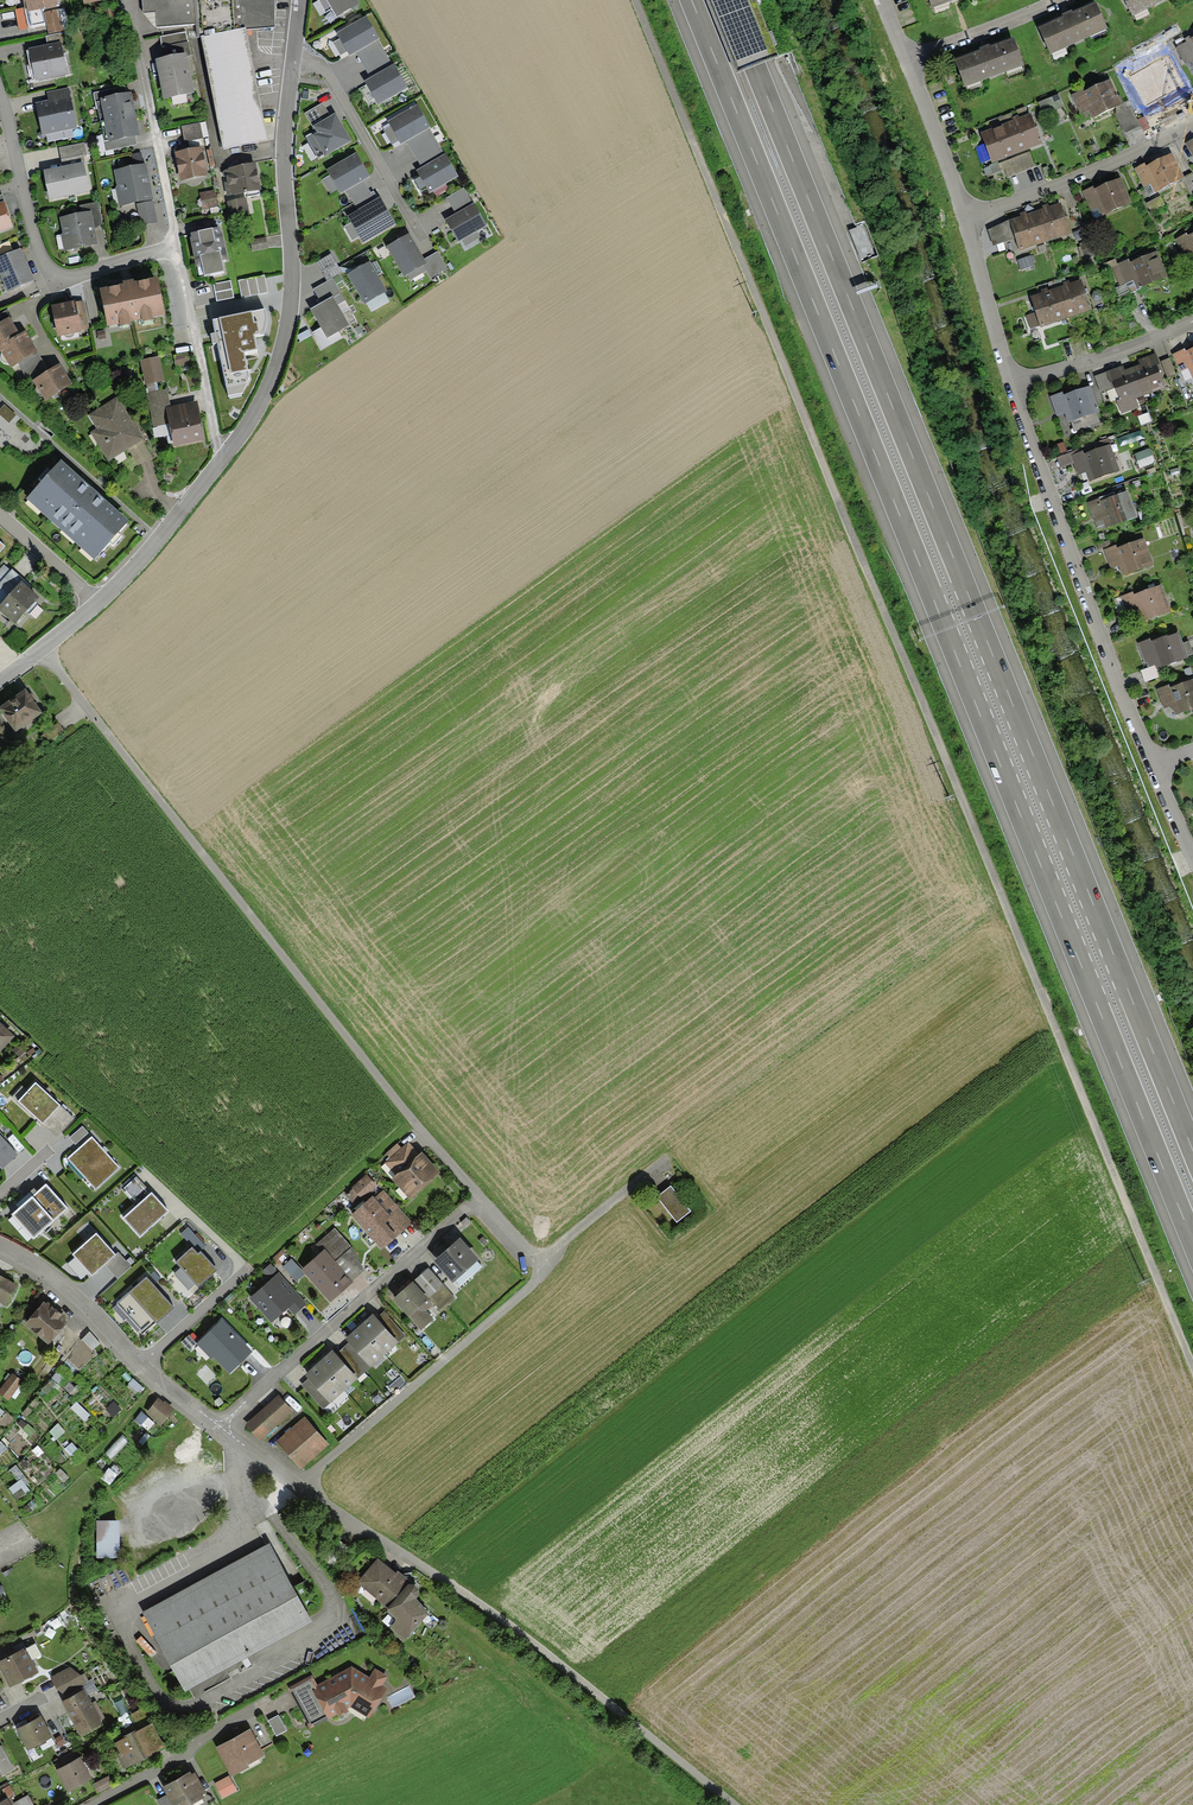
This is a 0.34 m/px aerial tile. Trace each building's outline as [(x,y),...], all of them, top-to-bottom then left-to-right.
[(24,7),(27,6),(28,12),(42,9),(57,6),(56,3),(58,2),(57,0),(23,0),(24,7)] [(246,29),(275,27),(274,0),(142,0),(143,13),(156,12),(156,27),(195,24),(196,37),(201,36),(222,150),(267,141),(246,29)] [(332,9),(327,0),(318,0),(326,12),(332,9)] [(332,9),(336,17),(360,3),(358,0),(327,0),(332,9)] [(934,13),(968,0),(929,0),(934,13)] [(1134,21),(1175,0),(1124,0),(1134,21)] [(15,9),(19,31),(31,28),(31,25),(28,12),(27,6),(24,7),(15,9)] [(119,24),(116,6),(99,10),(102,27),(119,24)] [(1094,7),(1040,32),(1052,58),(1106,33),(1094,7)] [(45,22),(42,9),(28,12),(31,25),(45,22)] [(44,12),(49,34),(64,31),(59,9),(44,12)] [(379,38),(366,15),(336,33),(340,39),(347,52),(350,56),(356,52),(378,39),(379,38)] [(65,32),(46,36),(47,44),(61,42),(63,53),(69,52),(65,32)] [(186,32),(160,37),(162,46),(164,46),(188,41),(186,32)] [(347,52),(340,39),(333,42),(341,55),(347,52)] [(356,52),(370,77),(393,64),(378,39),(356,52)] [(1183,44),(1189,57),(1192,56),(1192,39),(1183,44)] [(188,41),(164,46),(166,56),(186,52),(187,55),(191,55),(188,41)] [(47,44),(28,48),(35,82),(68,75),(63,53),(61,42),(47,44)] [(1012,42),(955,65),(966,93),(1023,70),(1012,42)] [(187,55),(186,52),(166,56),(155,59),(163,98),(194,92),(187,55)] [(1161,57),(1129,72),(1135,86),(1141,83),(1146,94),(1172,82),(1161,57)] [(394,63),(393,64),(370,77),(364,81),(366,85),(376,102),(378,105),(408,87),(394,63)] [(376,102),(366,85),(360,89),(370,106),(376,102)] [(1107,85),(1074,100),(1081,114),(1087,111),(1092,122),(1118,110),(1107,85)] [(97,101),(100,101),(100,98),(127,92),(125,86),(93,93),(96,102),(97,101)] [(42,135),(77,128),(68,87),(47,92),(49,100),(35,102),(42,135)] [(127,92),(100,98),(100,101),(104,120),(136,113),(131,92),(127,92)] [(97,101),(104,142),(108,141),(104,120),(100,101),(97,101)] [(313,125),(331,115),(323,103),(304,113),(312,126),(313,125)] [(430,127),(431,127),(417,104),(388,121),(391,126),(383,130),(392,145),(399,141),(401,144),(407,141),(430,127)] [(135,136),(140,135),(136,113),(104,120),(108,141),(135,136)] [(352,141),(335,113),(331,115),(313,125),(316,130),(317,132),(312,135),(324,154),(325,156),(352,141)] [(1030,119),(1006,128),(1017,155),(1041,146),(1030,119)] [(200,122),(181,126),(185,142),(203,138),(200,122)] [(407,141),(422,167),(445,153),(430,127),(407,141)] [(1006,128),(982,138),(993,165),(1017,155),(1006,128)] [(317,132),(316,130),(305,137),(318,158),(324,154),(312,135),(317,132)] [(137,144),(135,136),(108,141),(104,142),(105,151),(137,144)] [(84,156),(87,156),(84,142),(59,148),(63,166),(83,162),(84,167),(86,166),(84,156)] [(181,181),(209,175),(203,146),(175,152),(181,181)] [(370,177),(356,153),(326,170),(329,175),(338,189),(341,194),(346,191),(363,181),(370,177)] [(429,193),(458,176),(445,153),(422,167),(416,170),(420,176),(414,179),(421,192),(427,189),(429,193)] [(1180,183),(1168,157),(1136,172),(1144,189),(1152,185),(1157,194),(1180,183)] [(84,167),(83,162),(63,166),(44,170),(50,199),(89,191),(84,167)] [(256,162),(224,168),(227,182),(224,182),(227,196),(261,190),(256,162)] [(146,164),(114,170),(120,206),(153,199),(146,164)] [(331,193),(338,189),(329,175),(322,179),(331,193)] [(358,210),(378,198),(374,191),(371,193),(363,181),(346,191),(358,210)] [(1129,209),(1118,182),(1085,195),(1092,212),(1101,209),(1105,218),(1129,209)] [(455,213),(473,203),(464,188),(446,198),(455,213)] [(217,206),(215,190),(200,193),(203,209),(217,206)] [(396,224),(380,197),(378,198),(358,210),(347,216),(351,223),(359,236),(363,243),(396,224)] [(246,198),(227,201),(231,218),(250,214),(246,198)] [(140,226),(158,223),(153,200),(136,204),(140,226)] [(13,227),(4,201),(0,202),(0,232),(13,227)] [(80,205),(82,213),(91,211),(95,228),(103,222),(98,201),(80,205)] [(487,225),(473,203),(455,213),(445,220),(458,242),(462,240),(477,231),(487,225)] [(1060,208),(1035,216),(1045,244),(1069,235),(1060,208)] [(65,251),(98,244),(95,228),(91,211),(82,213),(59,217),(62,232),(61,233),(62,236),(64,248),(65,251)] [(1035,216),(1011,224),(1020,252),(1045,244),(1035,216)] [(352,240),(359,236),(351,223),(345,227),(352,240)] [(222,261),(228,260),(222,231),(219,231),(218,227),(191,233),(192,237),(190,238),(196,266),(202,265),(204,275),(224,271),(222,261)] [(481,237),(477,231),(462,240),(466,246),(481,237)] [(424,259),(409,233),(387,246),(404,276),(408,274),(427,263),(424,259)] [(64,248),(62,236),(56,237),(58,249),(64,248)] [(1179,243),(1186,259),(1192,256),(1192,236),(1179,243)] [(266,237),(251,240),(253,251),(268,248),(266,237)] [(20,248),(0,257),(0,274),(7,291),(34,279),(20,248)] [(438,251),(424,259),(427,263),(408,274),(411,280),(427,271),(431,278),(448,268),(438,251)] [(316,262),(327,282),(333,278),(342,273),(331,254),(316,262)] [(1161,282),(1151,255),(1118,268),(1125,285),(1133,282),(1137,291),(1161,282)] [(370,261),(347,274),(364,304),(387,291),(370,261)] [(267,292),(264,275),(238,280),(242,297),(267,292)] [(152,317),(165,314),(158,276),(134,281),(123,283),(100,288),(107,326),(120,324),(120,326),(131,324),(130,321),(142,319),(143,321),(153,319),(152,317)] [(314,289),(321,302),(333,296),(340,291),(333,278),(327,282),(314,289)] [(230,281),(214,284),(217,301),(234,298),(230,281)] [(1080,284),(1056,292),(1065,320),(1090,312),(1080,284)] [(333,296),(343,314),(351,310),(340,291),(333,296)] [(1056,292),(1032,300),(1041,328),(1065,320),(1056,292)] [(343,314),(333,296),(321,302),(310,309),(320,327),(327,338),(339,331),(350,325),(343,314)] [(75,300),(51,305),(57,337),(82,332),(81,330),(89,329),(83,300),(75,302),(75,300)] [(219,319),(213,319),(228,396),(242,393),(250,377),(248,369),(244,352),(258,349),(254,335),(264,334),(267,320),(265,308),(252,311),(252,310),(219,317),(219,319)] [(9,316),(11,319),(13,317),(8,309),(0,313),(0,322),(9,316)] [(20,333),(11,319),(9,316),(0,322),(0,346),(20,333)] [(342,339),(339,331),(327,338),(320,327),(313,334),(323,350),(342,339)] [(25,330),(20,333),(0,346),(0,350),(0,351),(11,368),(19,363),(38,350),(25,330)] [(104,330),(97,331),(99,339),(106,338),(104,330)] [(26,380),(28,384),(33,381),(32,380),(49,369),(38,350),(19,363),(26,380)] [(1175,359),(1181,371),(1192,367),(1192,369),(1192,351),(1175,359)] [(188,352),(173,355),(175,365),(190,363),(188,352)] [(159,356),(140,360),(145,384),(147,384),(148,392),(159,390),(157,382),(164,380),(159,356)] [(1140,367),(1132,370),(1142,396),(1163,389),(1155,370),(1158,369),(1154,357),(1138,363),(1140,367)] [(73,383),(59,363),(49,369),(32,380),(33,381),(46,400),(73,383)] [(1142,396),(1132,370),(1125,373),(1123,368),(1106,375),(1111,389),(1114,388),(1120,404),(1142,396)] [(173,447),(205,441),(197,401),(171,406),(167,389),(159,390),(148,392),(147,392),(153,427),(169,424),(171,435),(173,447)] [(1086,391),(1053,401),(1057,414),(1069,411),(1073,423),(1093,417),(1086,391)] [(144,440),(117,397),(89,415),(97,428),(90,432),(108,462),(128,449),(143,440),(144,440)] [(152,428),(154,438),(171,435),(169,424),(153,427),(152,428)] [(153,459),(143,440),(128,449),(138,467),(153,459)] [(1104,450),(1072,461),(1076,475),(1088,471),(1092,483),(1113,476),(1104,450)] [(1154,462),(1149,450),(1134,456),(1139,467),(1154,462)] [(130,520),(61,459),(50,471),(48,469),(39,479),(41,481),(26,498),(95,559),(109,543),(113,546),(123,536),(119,533),(130,520)] [(1122,496),(1090,507),(1095,520),(1106,516),(1111,529),(1131,522),(1122,496)] [(1140,543),(1108,554),(1113,567),(1124,563),(1129,575),(1149,568),(1140,543)] [(11,570),(4,564),(0,568),(0,582),(11,570)] [(12,569),(11,570),(0,582),(0,611),(15,624),(40,597),(30,589),(32,587),(12,569)] [(1155,590),(1123,601),(1127,614),(1139,610),(1143,622),(1164,615),(1155,590)] [(1172,637),(1140,648),(1144,661),(1156,657),(1160,669),(1181,662),(1172,637)] [(10,653),(0,644),(0,663),(10,653)] [(1161,694),(1166,707),(1177,703),(1182,715),(1192,712),(1192,683),(1161,694)] [(25,688),(0,706),(0,710),(15,732),(43,713),(34,700),(29,694),(25,688)] [(0,1023),(0,1053),(15,1036),(0,1023)] [(61,1105),(36,1082),(18,1101),(43,1124),(61,1105)] [(61,1105),(43,1124),(57,1137),(74,1118),(61,1105)] [(76,1144),(89,1133),(83,1126),(70,1138),(76,1144)] [(2,1169),(18,1155),(6,1141),(0,1134),(0,1166),(2,1169)] [(120,1168),(93,1136),(68,1158),(95,1190),(120,1168)] [(397,1143),(386,1153),(390,1158),(385,1163),(395,1176),(391,1179),(410,1200),(441,1172),(422,1152),(420,1154),(408,1142),(402,1147),(397,1143)] [(379,1188),(367,1174),(351,1189),(362,1202),(379,1188)] [(152,1192),(137,1176),(124,1188),(139,1204),(152,1192)] [(67,1208),(46,1183),(33,1195),(34,1196),(12,1215),(33,1239),(54,1221),(53,1220),(67,1208)] [(691,1211),(671,1186),(657,1198),(677,1222),(691,1211)] [(412,1222),(383,1190),(374,1197),(373,1196),(350,1215),(381,1250),(412,1222)] [(169,1211),(152,1192),(139,1204),(123,1218),(140,1237),(169,1211)] [(188,1227),(181,1234),(192,1247),(198,1253),(201,1251),(206,1246),(188,1227)] [(353,1281),(335,1261),(352,1247),(335,1228),(316,1245),(322,1252),(301,1270),(305,1274),(330,1303),(353,1282),(353,1281)] [(116,1254),(97,1233),(72,1254),(92,1276),(105,1265),(116,1255),(116,1254)] [(480,1259),(460,1237),(434,1261),(453,1283),(477,1262),(480,1259)] [(198,1253),(192,1247),(175,1262),(180,1268),(195,1284),(198,1288),(218,1270),(201,1251),(198,1253)] [(364,1271),(352,1247),(335,1261),(353,1281),(364,1271)] [(118,1252),(116,1254),(116,1255),(105,1265),(118,1279),(131,1267),(118,1252)] [(296,1282),(305,1274),(301,1270),(291,1259),(282,1267),(296,1282)] [(477,1262),(453,1283),(458,1288),(482,1267),(477,1262)] [(270,1280),(279,1272),(271,1263),(262,1271),(270,1280)] [(188,1290),(195,1284),(180,1268),(174,1274),(188,1290)] [(428,1268),(413,1282),(429,1299),(444,1285),(428,1268)] [(154,1271),(147,1278),(154,1285),(161,1278),(154,1271)] [(307,1304),(279,1272),(270,1280),(249,1298),(271,1323),(289,1308),(295,1315),(307,1304)] [(0,1275),(0,1303),(5,1306),(17,1285),(0,1275)] [(147,1278),(147,1277),(116,1303),(142,1332),(155,1322),(156,1323),(174,1307),(154,1285),(147,1278)] [(429,1299),(413,1282),(392,1300),(408,1317),(409,1316),(421,1330),(434,1319),(426,1310),(433,1304),(429,1299)] [(455,1298),(444,1285),(429,1299),(433,1304),(441,1312),(455,1298)] [(46,1304),(44,1302),(25,1325),(48,1345),(67,1322),(65,1320),(67,1318),(48,1302),(46,1304)] [(384,1311),(376,1318),(398,1342),(406,1336),(384,1311)] [(376,1318),(373,1314),(359,1326),(384,1355),(398,1342),(376,1318)] [(253,1351),(221,1319),(196,1344),(212,1359),(213,1358),(230,1374),(253,1351)] [(371,1367),(384,1355),(359,1326),(345,1339),(349,1343),(371,1367)] [(100,1344),(89,1332),(81,1339),(92,1351),(100,1344)] [(189,1350),(196,1343),(189,1335),(181,1342),(189,1350)] [(358,1378),(371,1367),(349,1343),(336,1354),(358,1378)] [(336,1354),(332,1350),(319,1362),(344,1390),(358,1378),(336,1354)] [(330,1403),(344,1390),(319,1362),(305,1375),(308,1378),(330,1403)] [(60,1368),(51,1380),(71,1397),(82,1388),(60,1368)] [(12,1373),(0,1388),(0,1394),(9,1401),(23,1382),(12,1373)] [(119,1380),(137,1396),(144,1388),(126,1373),(119,1380)] [(405,1383),(400,1377),(388,1387),(393,1393),(405,1383)] [(323,1409),(330,1403),(308,1378),(301,1385),(323,1409)] [(294,1412),(279,1395),(246,1424),(261,1441),(294,1412)] [(164,1402),(159,1398),(146,1413),(161,1425),(175,1409),(165,1401),(164,1402)] [(113,1400),(105,1408),(114,1416),(122,1407),(113,1400)] [(75,1403),(71,1408),(84,1421),(90,1415),(75,1403)] [(142,1412),(132,1422),(146,1430),(153,1423),(142,1412)] [(329,1445),(305,1417),(276,1442),(300,1470),(329,1445)] [(17,1425),(32,1438),(36,1431),(21,1419),(17,1425)] [(48,1431),(56,1440),(65,1432),(57,1422),(48,1431)] [(104,1454),(111,1459),(128,1442),(122,1436),(104,1454)] [(69,1443),(66,1440),(63,1443),(66,1447),(64,1449),(72,1457),(79,1450),(71,1442),(69,1443)] [(38,1446),(30,1450),(36,1457),(43,1452),(38,1446)] [(109,1468),(100,1480),(110,1484),(119,1474),(109,1468)] [(56,1473),(63,1483),(68,1478),(60,1469),(56,1473)] [(7,1488),(17,1500),(30,1491),(20,1478),(7,1488)] [(119,1519),(96,1520),(97,1558),(119,1558),(119,1519)] [(272,1549),(269,1544),(200,1581),(142,1612),(145,1616),(145,1617),(272,1549)] [(309,1617),(272,1549),(145,1617),(168,1660),(182,1687),(309,1617)] [(396,1573),(377,1558),(357,1583),(388,1609),(408,1584),(411,1582),(398,1571),(396,1573)] [(414,1585),(408,1584),(388,1609),(396,1619),(395,1622),(389,1628),(404,1642),(429,1613),(416,1599),(419,1596),(419,1590),(414,1585)] [(185,1692),(312,1622),(309,1617),(182,1687),(185,1692)] [(24,1648),(0,1661),(0,1669),(10,1688),(39,1673),(28,1651),(26,1652),(24,1648)] [(71,1666),(50,1677),(63,1701),(84,1689),(83,1686),(86,1685),(85,1682),(88,1680),(85,1673),(81,1675),(71,1666)] [(313,1675),(289,1688),(310,1729),(337,1714),(339,1718),(350,1711),(348,1709),(350,1707),(369,1718),(387,1689),(382,1686),(388,1676),(375,1668),(371,1678),(351,1666),(318,1685),(313,1675)] [(87,1695),(97,1690),(91,1679),(88,1680),(85,1682),(86,1685),(83,1686),(84,1689),(87,1695)] [(84,1689),(63,1701),(62,1701),(80,1736),(103,1724),(101,1720),(92,1703),(87,1695),(84,1689)] [(96,1701),(92,1703),(101,1720),(105,1718),(96,1701)] [(141,1709),(129,1716),(138,1731),(150,1724),(141,1709)] [(286,1731),(278,1715),(268,1720),(276,1736),(286,1731)] [(53,1737),(41,1716),(16,1729),(28,1750),(34,1747),(46,1741),(53,1737)] [(124,1738),(114,1743),(119,1753),(117,1754),(125,1769),(152,1755),(151,1754),(165,1747),(152,1723),(150,1724),(138,1731),(135,1732),(134,1731),(123,1737),(124,1738)] [(250,1729),(215,1748),(231,1777),(249,1767),(248,1765),(265,1756),(250,1729)] [(64,1743),(60,1735),(54,1738),(58,1746),(64,1743)] [(1,1745),(0,1746),(0,1773),(2,1776),(14,1769),(1,1745)] [(92,1779),(80,1757),(56,1771),(68,1792),(92,1779)] [(191,1772),(162,1787),(167,1795),(172,1804),(192,1804),(202,1800),(205,1798),(203,1795),(206,1794),(195,1772),(192,1774),(191,1772)] [(114,1785),(109,1776),(93,1784),(98,1793),(114,1785)] [(229,1776),(215,1783),(222,1798),(237,1791),(229,1776)] [(0,1786),(0,1787),(7,1799),(8,1799),(11,1797),(15,1795),(8,1782),(0,1786)] [(11,1804),(34,1804),(28,1795),(14,1803),(11,1797),(8,1799),(11,1804)] [(167,1795),(158,1799),(161,1804),(172,1804),(167,1795)]
